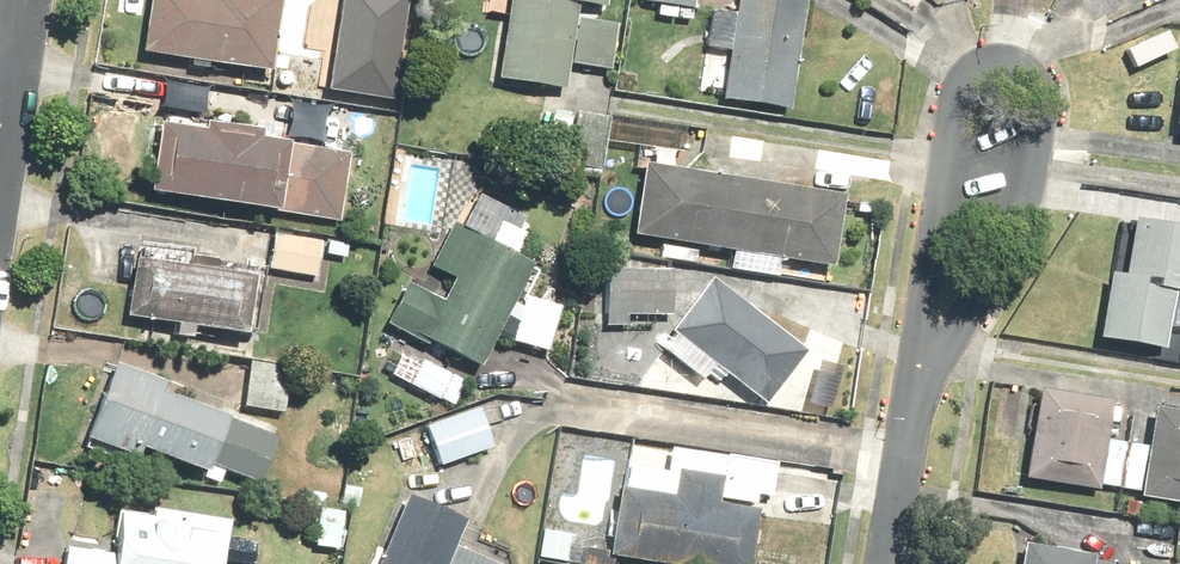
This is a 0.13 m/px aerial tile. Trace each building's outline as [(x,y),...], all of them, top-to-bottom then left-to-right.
[(265,74),(277,0),(146,0),(137,53),(265,74)] [(338,51),(397,60),(407,0),(347,0),(338,51)] [(495,80),(563,90),(567,65),(608,71),(615,25),(575,19),(577,4),(604,8),(605,0),(507,0),(495,80)] [(640,2),(691,10),(692,0),(640,0),(640,2)] [(719,101),(787,111),(803,0),(734,0),(719,101)] [(606,118),(573,113),(564,164),(597,170),(606,118)] [(604,142),(681,153),(684,127),(608,117),(604,142)] [(156,124),(145,193),(337,224),(348,154),(255,140),(256,132),(202,123),(200,131),(156,124)] [(841,196),(641,163),(628,237),(660,242),(656,262),(685,267),(686,264),(692,265),(695,248),(729,253),(726,270),(774,278),(776,261),(829,269),(841,196)] [(477,369),(503,318),(514,324),(509,343),(545,353),(558,307),(522,297),(519,308),(511,303),(531,265),(513,255),(524,235),(516,230),(521,220),(476,196),(460,228),(451,223),(428,267),(450,279),(439,301),(405,283),(384,325),(423,345),(425,342),(477,369)] [(1128,221),(1120,276),(1105,273),(1095,340),(1161,350),(1165,328),(1179,330),(1179,229),(1128,221)] [(266,270),(313,278),(319,241),(271,234),(266,270)] [(132,260),(122,317),(171,325),(170,337),(187,339),(189,328),(240,336),(250,278),(209,272),(210,261),(186,257),(185,268),(132,260)] [(669,271),(604,269),(603,299),(596,299),(596,326),(624,327),(625,315),(668,317),(669,271)] [(804,353),(708,279),(667,332),(671,336),(660,350),(699,379),(710,365),(762,406),(804,353)] [(451,408),(463,383),(419,361),(417,365),(399,356),(389,376),(407,385),(406,386),(451,408)] [(289,369),(247,363),(241,406),(283,412),(289,369)] [(134,451),(200,476),(204,464),(256,484),(273,438),(156,394),(160,384),(111,365),(82,440),(86,442),(83,448),(129,466),(134,451)] [(1110,402),(1035,390),(1020,479),(1096,491),(1097,486),(1115,489),(1123,443),(1103,440),(1110,402)] [(1157,407),(1157,409),(1150,408),(1144,446),(1125,443),(1118,489),(1137,492),(1136,499),(1179,506),(1179,410),(1157,407)] [(401,479),(490,447),(476,410),(387,443),(401,479)] [(616,488),(606,552),(583,548),(580,563),(611,563),(612,558),(649,563),(748,563),(756,511),(717,505),(718,499),(752,505),(754,496),(768,498),(774,465),(668,448),(664,474),(625,467),(621,489),(616,488)] [(375,563),(490,563),(452,547),(462,523),(405,497),(375,563)] [(152,510),(151,518),(116,513),(110,554),(63,547),(61,563),(221,563),(228,521),(152,510)] [(564,563),(568,536),(540,531),(536,558),(564,563)] [(1016,563),(1105,563),(1091,562),(1091,557),(1019,545),(1016,563)]
